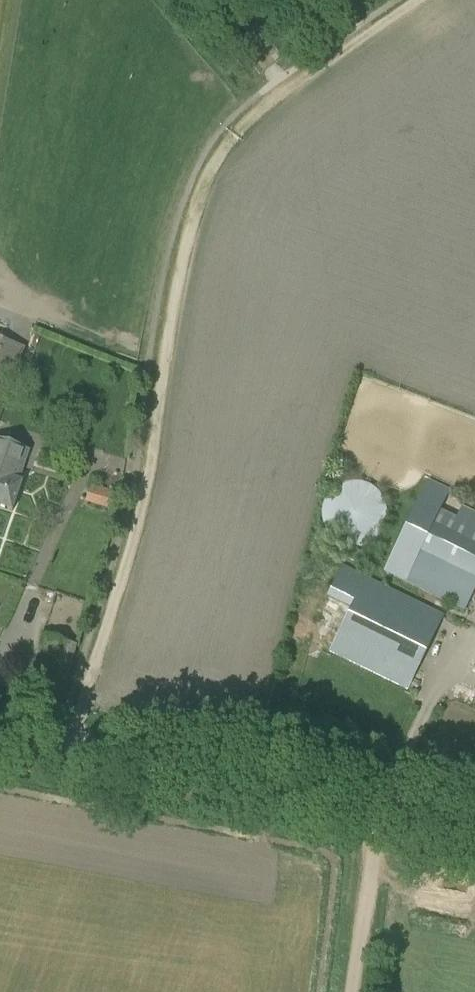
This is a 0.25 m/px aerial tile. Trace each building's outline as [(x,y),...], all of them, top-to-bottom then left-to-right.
[(26,348),(0,339),(0,407),(4,409),(26,348)] [(29,452),(0,443),(0,508),(13,512),(23,482),(20,481),(29,452)] [(386,510),(386,509),(385,504),(383,499),(380,494),(376,490),(372,487),(368,484),(362,482),(357,481),(352,481),(346,482),(341,483),(336,486),(332,489),(328,493),(325,497),(323,503),(321,508),(321,513),(321,519),(323,524),(325,529),(328,534),(332,538),(336,541),(341,544),(347,545),(352,546),(358,546),(363,544),(368,542),(373,539),(377,536),(381,531),(383,526),(385,521),(386,515),(386,510)] [(428,481),(383,573),(464,612),(474,590),(474,519),(469,531),(455,524),(471,493),(453,485),(449,491),(428,481)] [(91,485),(85,503),(110,510),(115,493),(91,485)] [(406,690),(442,616),(342,566),(306,640),(406,690)]
